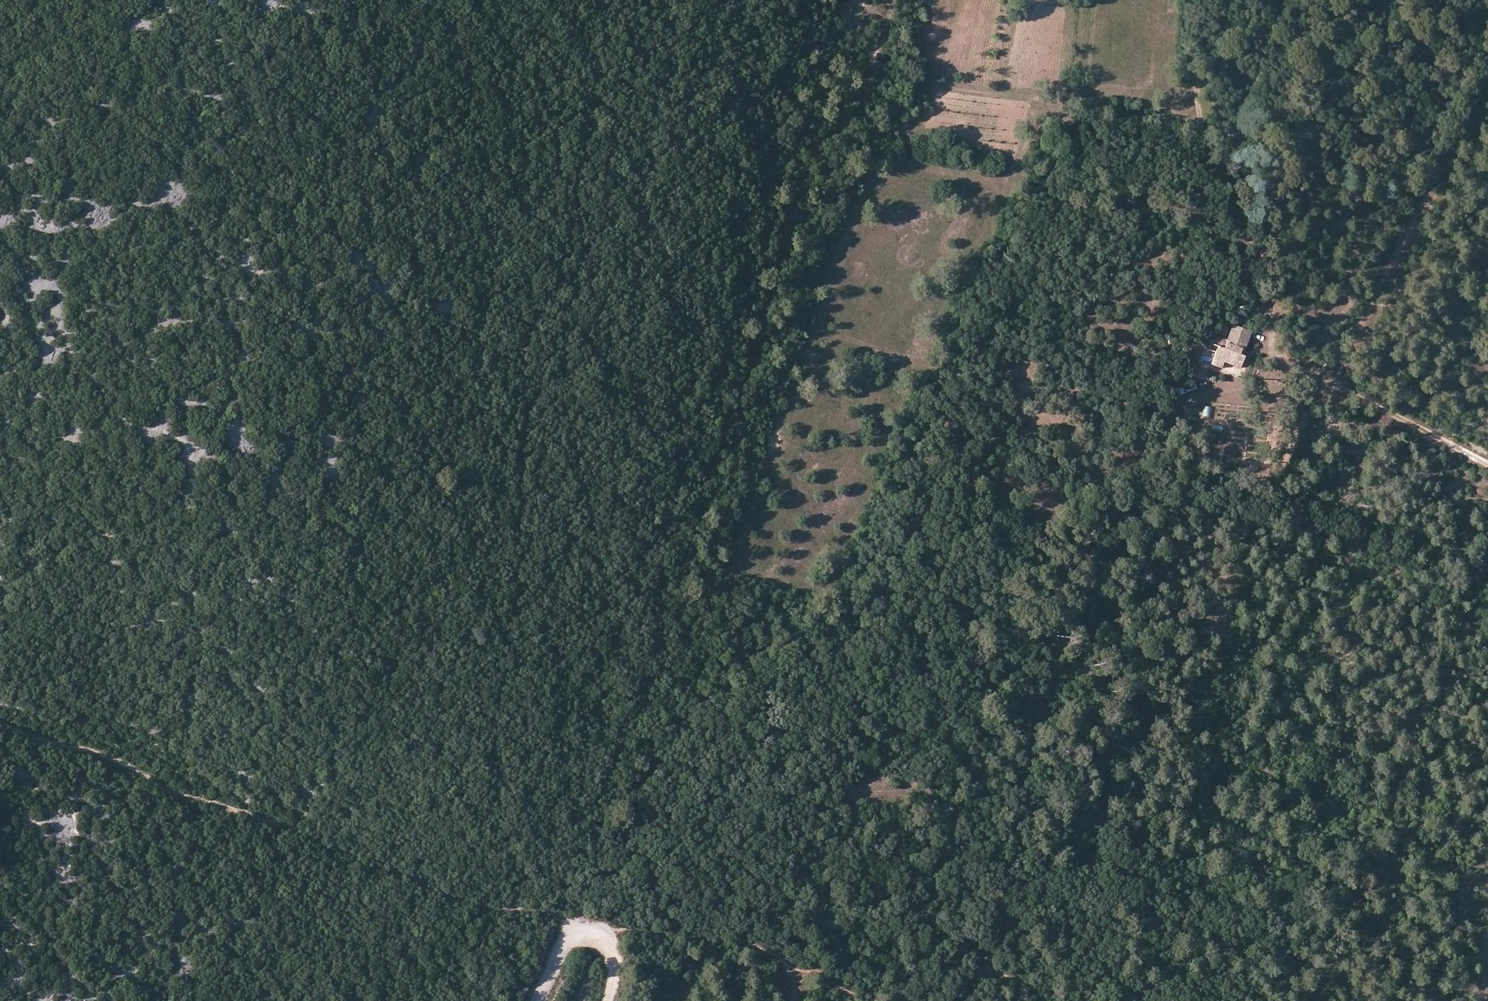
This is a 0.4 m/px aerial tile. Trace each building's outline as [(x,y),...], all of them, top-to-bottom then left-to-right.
[(1213,353),(1209,365),(1221,370),(1224,363),(1240,369),(1245,357),(1239,355),(1242,347),(1245,349),(1252,331),(1232,323),(1226,339),(1211,334),(1205,350),(1213,353)]
